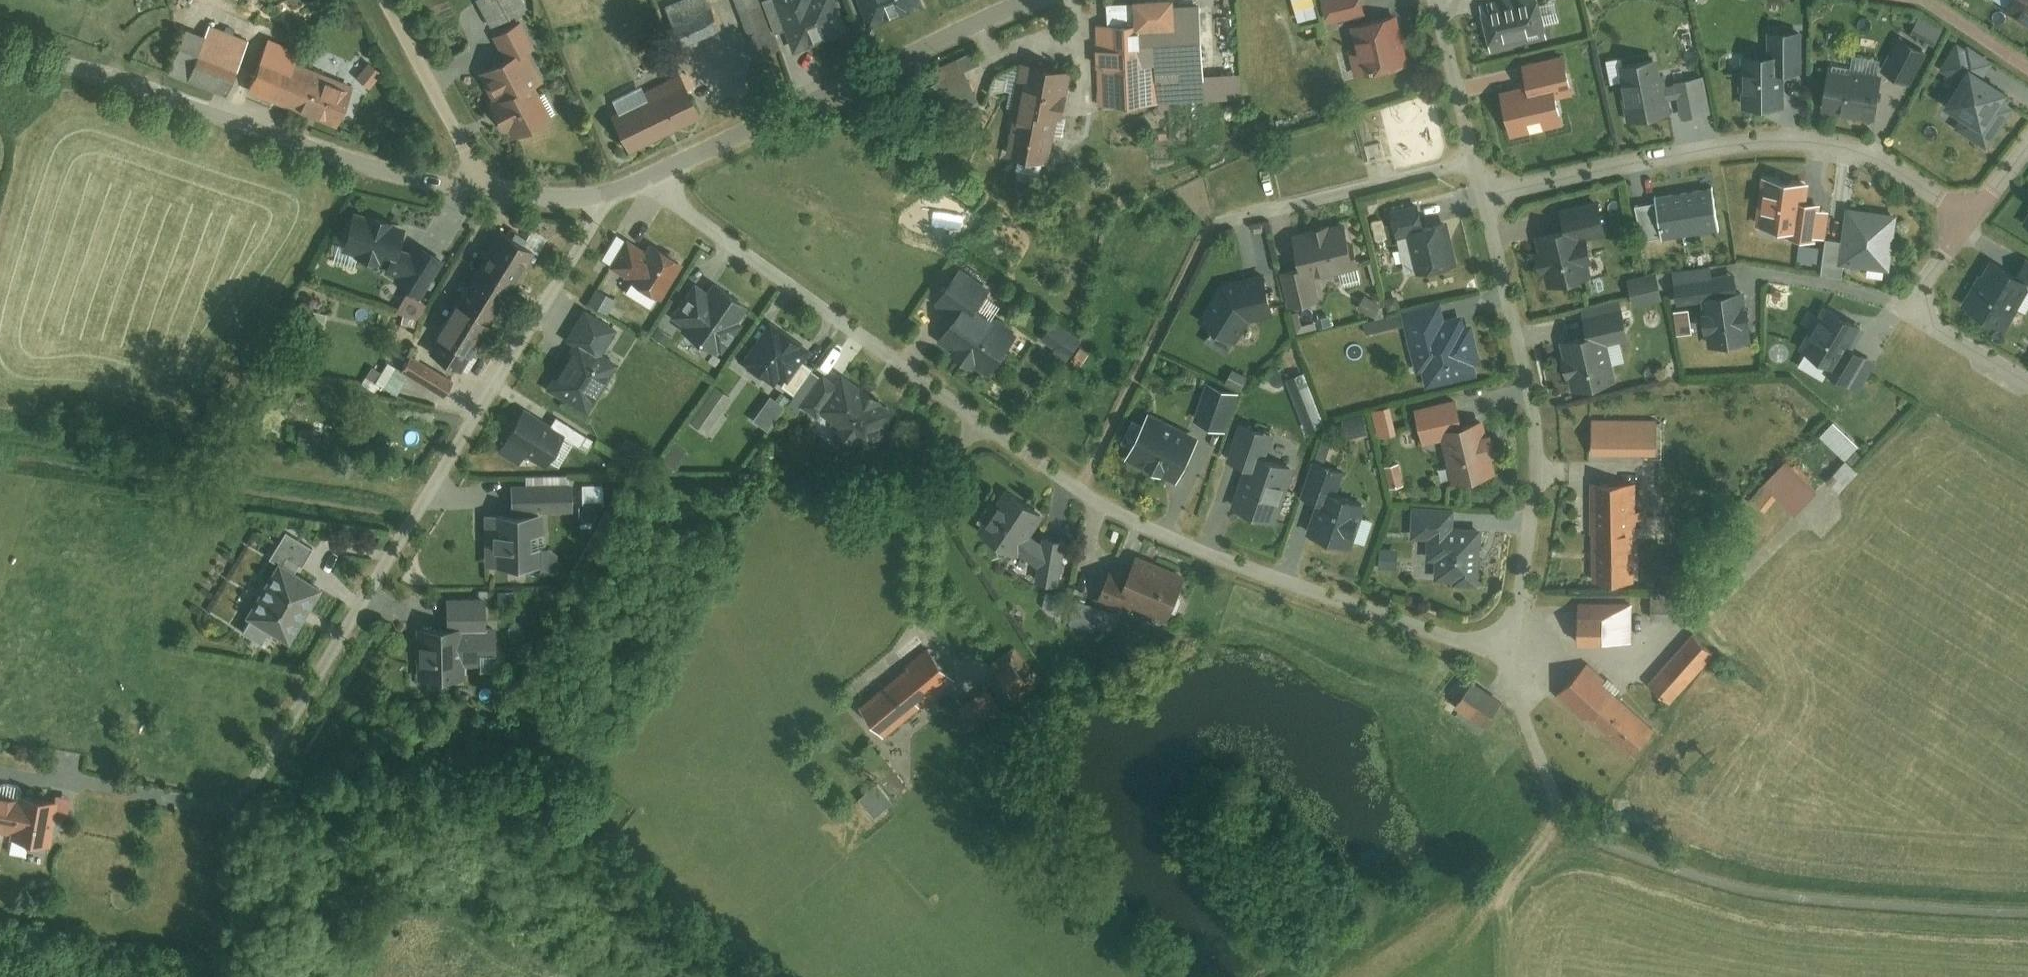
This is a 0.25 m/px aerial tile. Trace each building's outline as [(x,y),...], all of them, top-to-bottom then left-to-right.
[(494,24),(529,6),(526,0),(482,0),(494,24)] [(659,1),(673,37),(718,19),(710,0),(662,0),(659,1)] [(749,37),(750,40),(768,33),(755,0),(734,0),(749,37)] [(798,54),(854,33),(842,0),(777,0),(798,54)] [(873,29),(928,9),(924,0),(862,0),(873,29)] [(1095,100),(1158,100),(1158,79),(1198,79),(1198,0),(1133,0),(1133,21),(1095,21),(1095,100)] [(1329,21),(1367,13),(1364,0),(1324,0),(1329,21)] [(1484,2),(1496,53),(1552,39),(1542,0),(1492,0),(1484,2)] [(2027,26),(2027,0),(2005,0),(1999,10),(2027,26)] [(1353,25),(1365,78),(1412,68),(1400,15),(1353,25)] [(246,37),(204,21),(184,74),(226,89),(246,37)] [(560,114),(530,51),(537,48),(524,21),(499,33),(510,54),(479,69),(512,137),(560,114)] [(300,44),(261,30),(244,81),(338,113),(349,80),(294,62),(300,44)] [(1980,76),(1993,57),(1962,35),(1940,66),(1961,80),(1945,102),(1964,115),(1956,127),(1973,138),(1988,117),(1998,123),(2009,107),(2000,101),(2005,93),(1980,76)] [(1781,104),(1782,53),(1741,53),(1741,103),(1781,104)] [(1662,55),(1614,64),(1625,122),(1643,118),(1674,112),(1662,55)] [(1076,75),(1018,60),(1008,98),(1019,101),(1007,146),(1041,155),(1053,110),(1066,114),(1076,75)] [(1562,65),(1499,80),(1511,129),(1574,113),(1562,65)] [(1872,116),(1878,72),(1830,65),(1825,110),(1872,116)] [(959,67),(938,81),(958,109),(979,94),(959,67)] [(676,83),(611,112),(621,136),(687,107),(676,83)] [(1813,183),(1762,176),(1757,221),(1808,227),(1813,183)] [(1540,237),(1553,285),(1595,274),(1592,263),(1599,261),(1592,237),(1613,231),(1605,202),(1562,214),(1567,229),(1540,237)] [(1411,240),(1419,278),(1464,267),(1452,217),(1434,221),(1430,204),(1391,213),(1398,243),(1411,240)] [(355,209),(343,254),(396,268),(397,266),(407,268),(396,286),(423,301),(450,255),(424,239),(420,246),(404,241),(408,223),(355,209)] [(1896,217),(1845,211),(1839,255),(1890,261),(1896,217)] [(531,239),(498,219),(438,321),(472,341),(531,239)] [(1297,233),(1306,272),(1286,277),(1294,311),(1324,304),(1318,279),(1366,268),(1354,220),(1297,233)] [(637,234),(616,270),(662,297),(683,262),(637,234)] [(1991,254),(1958,305),(1994,329),(2027,278),(1991,254)] [(1200,320),(1239,342),(1252,321),(1256,320),(1279,314),(1266,266),(1225,274),(1200,320)] [(1727,297),(1722,270),(1671,279),(1676,307),(1698,304),(1706,349),(1752,341),(1744,294),(1727,297)] [(958,313),(943,338),(990,367),(1012,332),(963,302),(969,292),(950,280),(937,300),(958,313)] [(694,281),(670,319),(685,329),(681,334),(715,356),(719,350),(724,353),(748,315),(694,281)] [(1410,315),(1426,388),(1479,377),(1463,304),(1410,315)] [(1861,325),(1824,306),(1803,347),(1839,366),(1861,325)] [(1564,342),(1577,394),(1620,383),(1616,367),(1621,366),(1616,345),(1634,340),(1627,308),(1586,318),(1590,335),(1564,342)] [(584,313),(574,332),(606,350),(617,331),(584,313)] [(1060,320),(1047,341),(1074,359),(1088,338),(1060,320)] [(772,326),(744,365),(779,391),(808,352),(772,326)] [(571,350),(547,390),(590,416),(614,376),(571,350)] [(446,372),(411,352),(405,363),(440,383),(446,372)] [(388,365),(377,387),(398,397),(409,375),(388,365)] [(824,371),(801,404),(818,416),(841,383),(824,371)] [(847,378),(822,416),(830,421),(866,445),(892,407),(847,378)] [(1212,385),(1197,425),(1226,436),(1241,396),(1212,385)] [(1460,400),(1417,410),(1425,445),(1446,441),(1456,486),(1497,477),(1494,461),(1502,459),(1497,435),(1489,437),(1486,424),(1467,428),(1460,400)] [(524,411),(499,453),(522,467),(527,459),(542,468),(562,434),(524,411)] [(1392,413),(1374,418),(1381,442),(1399,437),(1392,413)] [(1147,418),(1128,460),(1180,483),(1198,440),(1147,418)] [(1242,426),(1227,458),(1248,467),(1262,435),(1242,426)] [(300,429),(296,450),(318,453),(322,432),(300,429)] [(1263,445),(1240,504),(1276,517),(1298,459),(1263,445)] [(544,569),(544,520),(571,520),(571,478),(526,478),(526,518),(488,517),(488,569),(544,569)] [(1625,480),(1591,480),(1591,574),(1625,574),(1625,480)] [(1328,485),(1309,536),(1345,549),(1354,527),(1363,530),(1374,502),(1328,485)] [(1069,545),(1046,540),(1045,543),(1031,532),(1041,517),(1010,495),(983,534),(1014,556),(1019,549),(1040,565),(1036,582),(1059,587),(1069,545)] [(1478,524),(1430,524),(1430,582),(1478,582),(1478,524)] [(284,533),(271,558),(303,574),(315,550),(284,533)] [(1183,581),(1136,564),(1126,591),(1105,584),(1097,606),(1122,615),(1128,598),(1171,613),(1183,581)] [(276,567),(247,619),(292,644),(321,592),(276,567)] [(1680,586),(1641,585),(1641,602),(1680,603),(1680,586)] [(1058,590),(1051,614),(1063,617),(1070,594),(1058,590)] [(1621,598),(1569,597),(1568,628),(1606,629),(1606,616),(1621,617),(1621,598)] [(455,622),(421,623),(422,680),(468,679),(467,636),(487,636),(486,601),(454,602),(455,622)] [(1090,609),(1085,625),(1107,633),(1113,617),(1090,609)] [(1711,642),(1687,622),(1645,672),(1670,692),(1711,642)] [(952,680),(928,652),(862,706),(886,734),(952,680)] [(1022,658),(1005,671),(1027,699),(1044,686),(1022,658)] [(1577,659),(1553,687),(1622,749),(1641,729),(1611,702),(1617,695),(1577,659)] [(1495,697),(1473,680),(1459,698),(1481,715),(1495,697)] [(1000,705),(990,692),(964,712),(974,724),(1000,705)] [(893,796),(878,778),(860,793),(874,812),(893,796)] [(64,793),(0,783),(0,822),(21,825),(17,847),(55,852),(64,793)]
